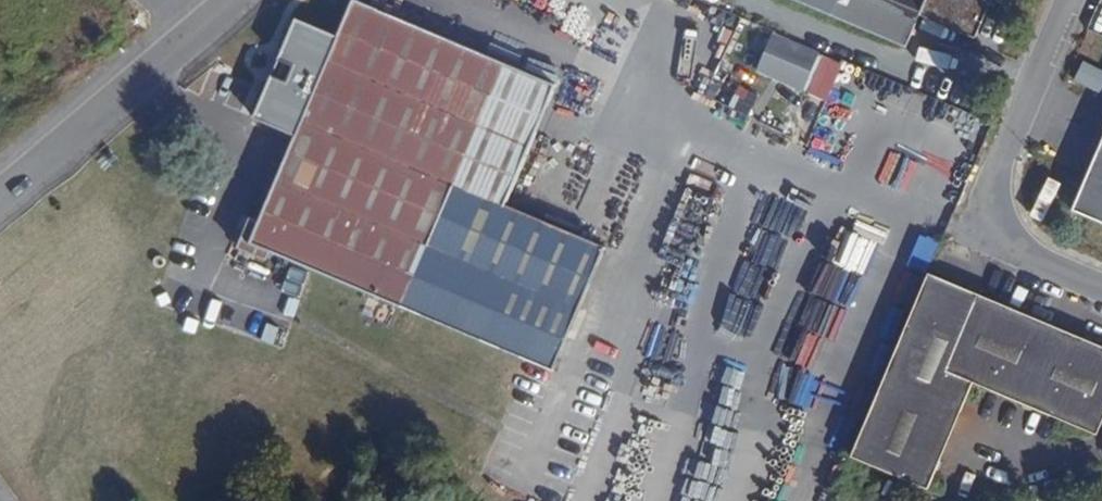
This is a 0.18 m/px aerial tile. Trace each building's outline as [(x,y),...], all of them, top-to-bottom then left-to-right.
[(555,84),(357,0),(349,0),(334,36),(294,19),(253,116),(293,133),(256,218),(248,215),(236,244),(265,257),(269,247),(474,334),(500,274),(426,243),(453,182),(504,203),(555,84)] [(895,49),(912,13),(965,37),(981,0),(781,0),(895,49)] [(794,94),(810,57),(761,37),(745,74),(794,94)] [(1068,199),(1101,214),(1101,120),(1068,199)] [(552,367),(603,246),(504,203),(453,182),(426,243),(500,274),(474,334),(552,367)] [(1101,433),(1101,348),(933,274),(854,457),(931,491),(977,385),(1099,438),(1101,433)]
